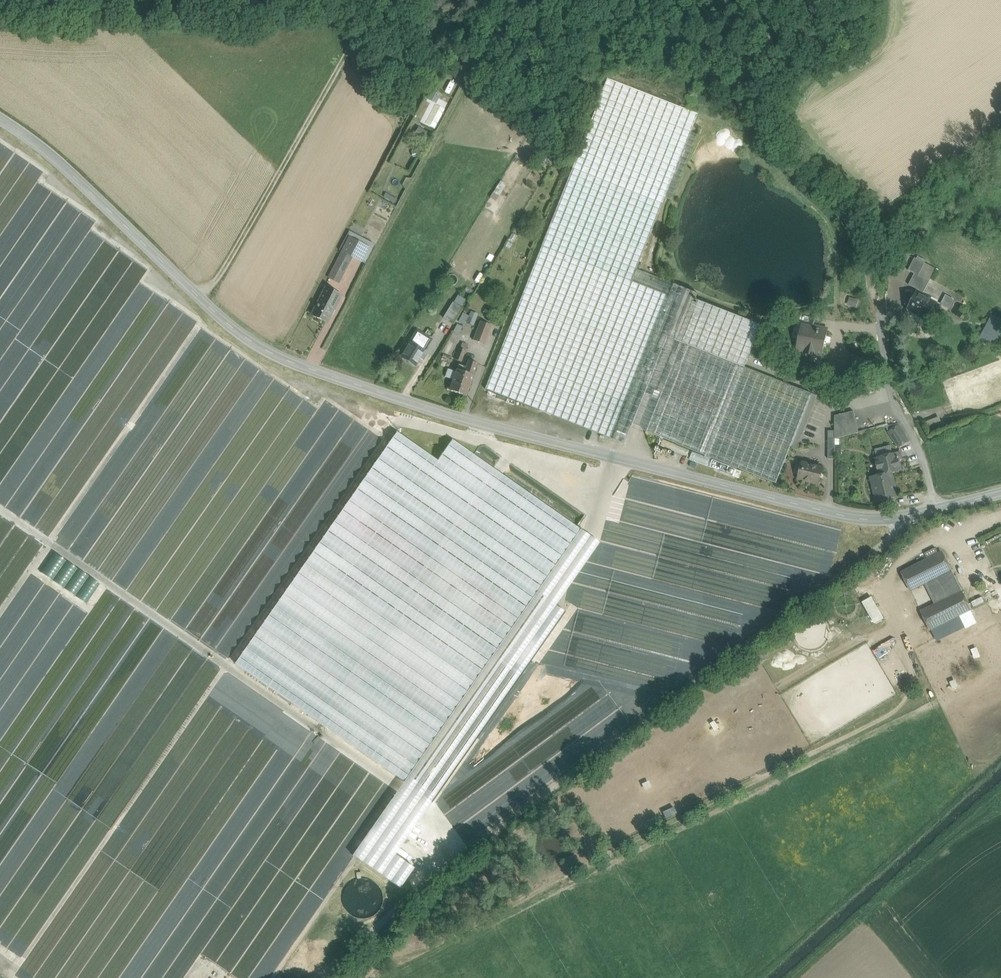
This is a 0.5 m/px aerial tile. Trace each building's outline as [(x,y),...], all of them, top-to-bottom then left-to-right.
[(698,114),(607,79),(546,234),(636,269),(664,198),(698,114)] [(426,99),(436,103),(440,94),(430,89),(426,99)] [(436,128),(445,108),(430,102),(422,121),(436,128)] [(698,114),(664,198),(670,201),(705,117),(698,114)] [(414,138),(427,144),(431,134),(418,128),(414,138)] [(636,269),(546,234),(485,389),(624,444),(631,426),(668,334),(677,311),(685,289),(636,269)] [(368,247),(350,238),(342,252),(352,257),(361,261),(368,247)] [(342,252),(333,269),(343,274),(352,257),(342,252)] [(925,263),(915,258),(908,270),(915,274),(909,285),(919,290),(924,293),(930,281),(919,276),(925,263)] [(936,269),(925,263),(919,276),(930,281),(936,269)] [(343,274),(333,269),(329,278),(338,283),(343,274)] [(341,294),(326,287),(312,315),(327,322),(341,294)] [(685,289),(677,311),(689,315),(694,302),(697,293),(685,289)] [(924,293),(919,290),(916,295),(912,296),(907,305),(906,305),(909,313),(913,312),(914,312),(910,318),(920,323),(921,320),(927,323),(930,318),(930,316),(928,315),(935,303),(922,296),(924,293)] [(457,294),(453,301),(462,306),(466,299),(457,294)] [(946,296),(942,305),(949,308),(953,300),(946,296)] [(762,325),(698,300),(697,303),(694,302),(689,315),(680,338),(668,334),(631,426),(777,484),(788,456),(812,394),(745,367),(750,355),(762,325)] [(463,309),(453,302),(443,318),(453,324),(463,309)] [(468,315),(462,312),(458,320),(472,327),(478,314),(470,310),(468,315)] [(689,315),(677,311),(668,334),(680,338),(689,315)] [(815,319),(801,316),(799,326),(801,326),(802,324),(814,326),(815,319)] [(982,336),(1000,345),(1000,344),(1000,323),(991,318),(982,336)] [(480,321),(473,341),(485,345),(493,326),(480,321)] [(814,326),(802,324),(801,326),(796,351),(823,356),(828,329),(814,326)] [(431,340),(417,331),(410,343),(401,357),(415,366),(424,351),(431,340)] [(460,347),(455,358),(462,361),(466,350),(461,347),(460,347)] [(467,366),(458,364),(456,371),(448,369),(445,376),(454,379),(450,389),(467,395),(478,362),(469,359),(467,366)] [(817,396),(812,394),(788,456),(793,458),(817,396)] [(854,411),(835,416),(835,431),(835,439),(859,433),(854,411)] [(898,424),(886,427),(889,432),(899,426),(898,424)] [(899,426),(889,432),(899,447),(909,441),(899,426)] [(478,676),(580,529),(577,527),(474,455),(452,440),(438,461),(397,432),(235,664),(404,781),(478,676)] [(662,440),(660,444),(688,456),(690,451),(662,440)] [(479,447),(474,455),(577,527),(584,516),(484,446),(479,447)] [(874,450),(876,459),(893,454),(891,446),(874,450)] [(664,450),(662,455),(673,458),(675,453),(664,450)] [(893,454),(876,459),(880,475),(892,472),(901,470),(898,459),(902,458),(901,453),(893,454)] [(823,468),(803,463),(798,479),(819,485),(823,468)] [(880,475),(870,477),(876,503),(898,497),(892,472),(880,475)] [(942,553),(902,573),(911,590),(925,583),(951,570),(942,553)] [(951,570),(925,583),(936,605),(962,592),(951,570)] [(936,605),(922,612),(930,629),(949,620),(970,609),(962,592),(936,605)] [(871,597),(863,602),(875,623),(884,618),(871,597)] [(973,615),(970,609),(949,620),(952,626),(973,615)] [(817,730),(806,736),(811,746),(823,741),(817,730)]
